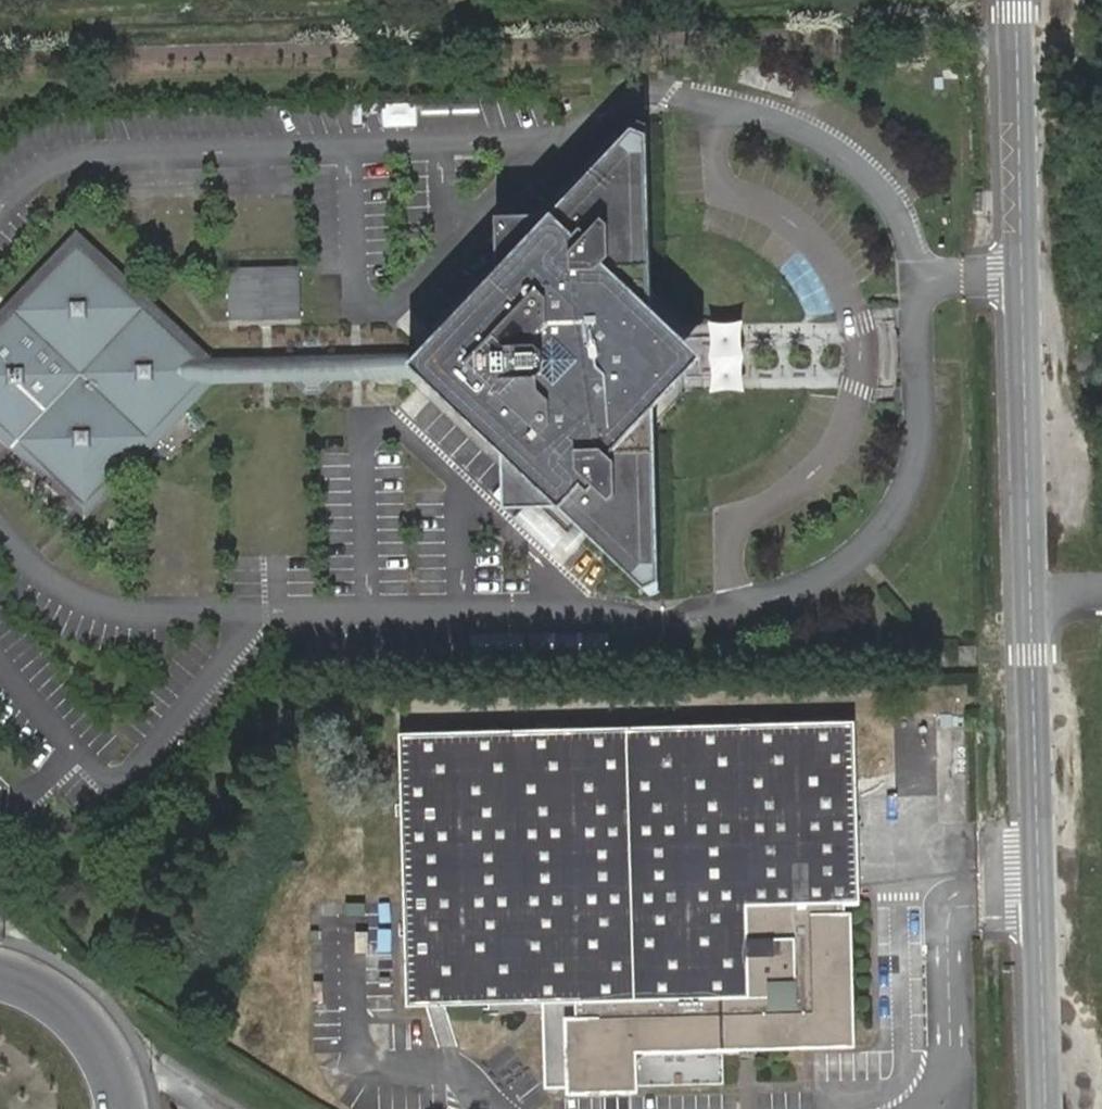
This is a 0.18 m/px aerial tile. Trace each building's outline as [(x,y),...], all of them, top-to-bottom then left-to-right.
[(440,332),(409,365),(438,392),(501,453),(503,508),(558,506),(644,588),(659,582),(655,408),(704,357),(652,310),(647,134),(633,129),(622,140),(551,215),(496,216),(497,271),(440,332)] [(212,383),(212,371),(211,356),(78,228),(0,310),(0,437),(84,518),(212,383)] [(975,646),(959,647),(959,666),(976,665),(975,646)] [(746,906),(844,905),(859,905),(859,894),(857,826),(854,722),(399,734),(407,1006),(542,1002),(747,997),(746,906)] [(844,913),(844,905),(746,906),(747,997),(542,1002),(545,1087),(566,1087),(567,1094),(638,1092),(637,1084),(723,1083),(721,1050),(854,1047),(851,913),(844,913)] [(528,1026),(464,1012),(479,1058),(484,1074),(528,1026)]
